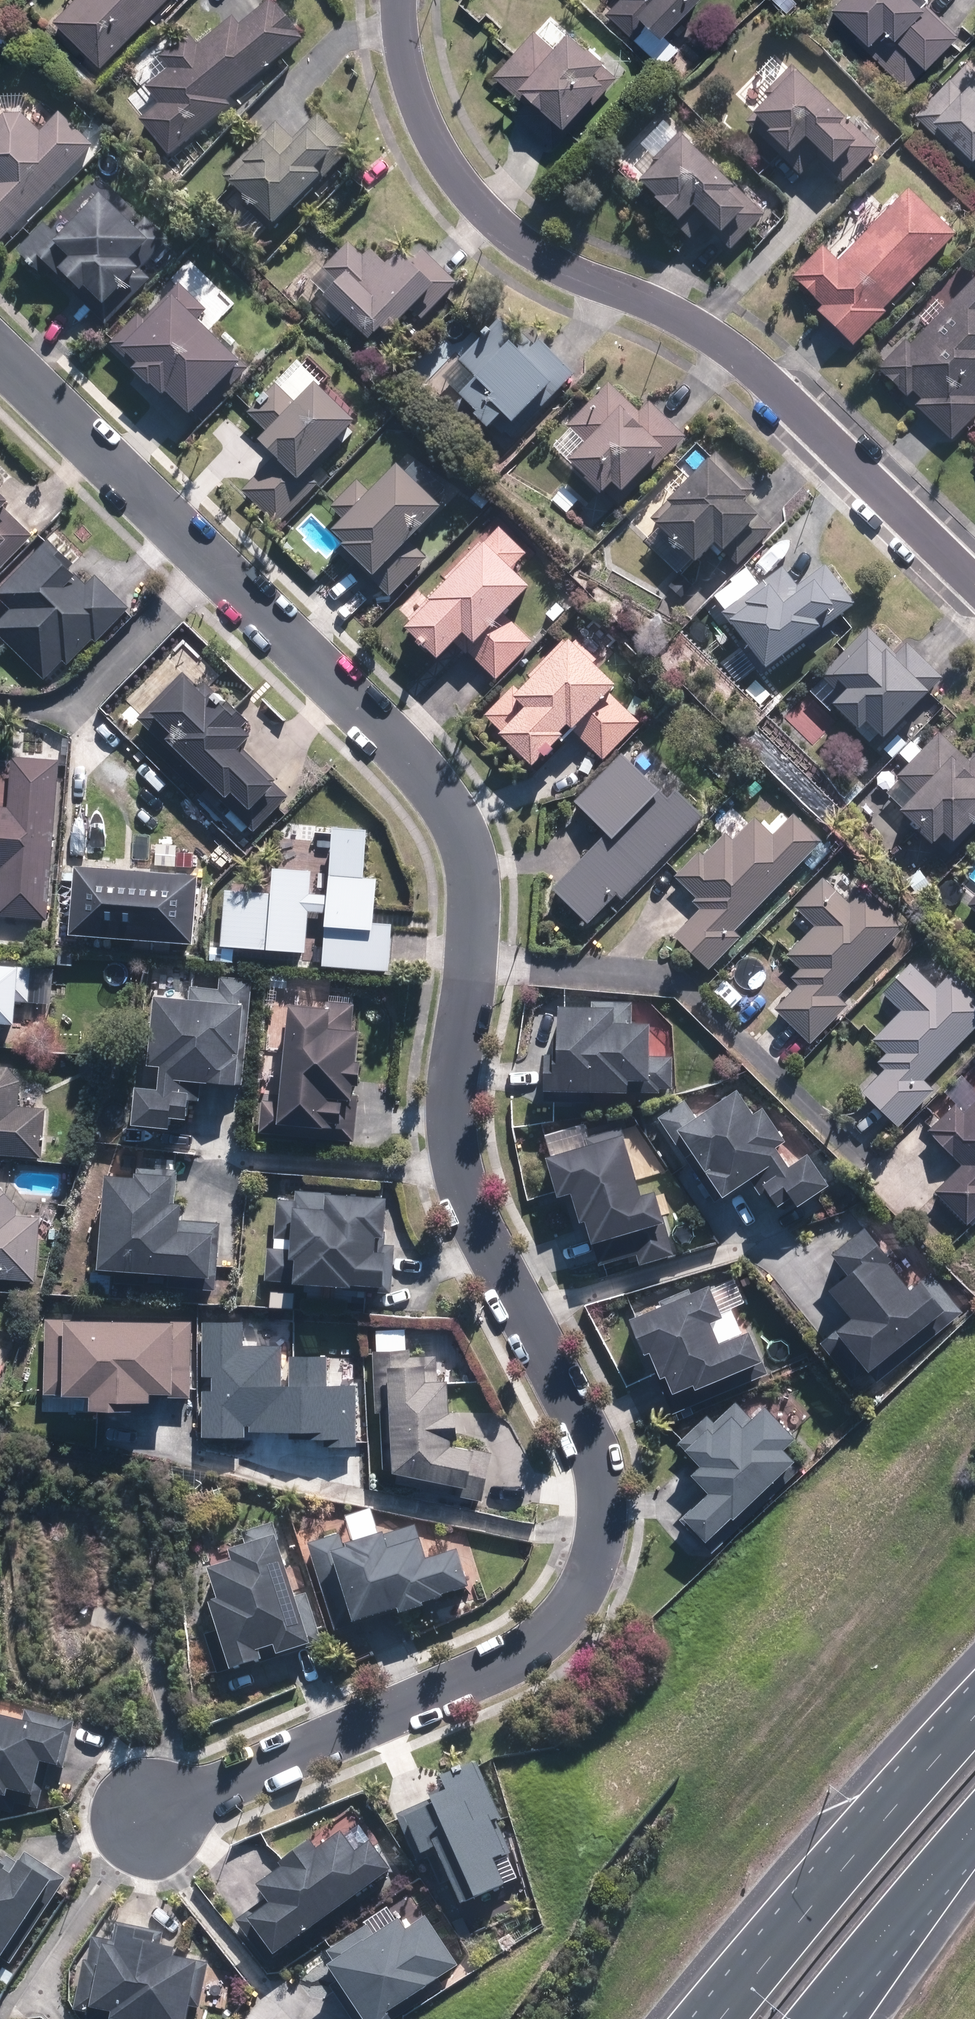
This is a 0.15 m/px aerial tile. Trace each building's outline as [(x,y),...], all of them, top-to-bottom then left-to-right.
[(51,22),(99,68),(165,0),(72,0),(51,22)] [(269,0),(268,0),(237,26),(230,17),(195,46),(186,34),(156,58),(166,70),(143,89),(156,105),(137,122),(167,158),(228,106),(224,102),(301,39),(269,0)] [(606,11),(658,62),(693,26),(680,14),(693,0),(617,0),(606,11)] [(823,2),(901,84),(951,36),(916,0),(825,0),(823,2)] [(553,45),(535,30),(488,83),(516,107),(524,99),(565,135),(617,76),(565,30),(553,45)] [(748,117),(786,158),(804,141),(842,181),(875,149),(850,122),(845,127),(788,68),(761,94),(766,99),(748,117)] [(949,86),(916,118),(936,139),(939,136),(969,166),(974,161),(974,82),(960,97),(949,86)] [(57,114),(38,134),(19,115),(2,116),(0,117),(0,241),(91,147),(57,114)] [(302,195),(305,197),(351,149),(315,115),(291,140),(274,123),(221,179),(227,185),(226,186),(270,228),(302,195)] [(657,164),(637,184),(653,200),(650,203),(673,226),(682,217),(713,247),(728,249),(762,216),(678,132),(651,159),(657,164)] [(814,313),(851,346),(883,311),(881,309),(954,235),(905,190),(839,262),(821,246),(791,279),(821,306),(814,313)] [(138,270),(149,260),(166,243),(144,221),(131,233),(97,199),(57,240),(42,226),(15,252),(43,280),(50,274),(103,327),(147,281),(137,271),(138,270)] [(455,285),(420,252),(408,266),(395,254),(384,266),(368,250),(361,258),(346,244),(321,271),(336,284),(319,302),(366,345),(377,333),(383,339),(409,311),(420,322),(455,285)] [(149,260),(138,270),(148,279),(158,268),(149,260)] [(904,340),(875,368),(952,445),(974,422),(974,395),(974,394),(974,393),(974,280),(909,345),(904,340)] [(131,364),(124,371),(157,403),(164,396),(185,417),(237,364),(196,324),(207,312),(178,284),(142,320),(137,315),(109,342),(131,364)] [(521,344),(494,319),(455,361),(474,379),(453,401),(485,431),(499,416),(509,426),(532,402),(540,410),(572,376),(528,335),(521,344)] [(297,358),(244,412),(265,432),(254,443),(272,461),(244,489),(281,525),(319,485),(306,472),(338,440),(342,443),(357,427),(318,388),(323,383),(297,358)] [(566,461),(596,495),(610,483),(618,492),(649,464),(652,468),(684,438),(648,397),(634,410),(609,382),(574,413),(584,424),(573,435),(583,446),(566,461)] [(668,512),(654,526),(693,565),(709,549),(717,556),(721,552),(732,564),(770,527),(744,502),(755,491),(713,448),(659,502),(668,512)] [(369,491),(354,477),(327,506),(342,520),(330,532),(341,543),(337,547),(390,597),(429,557),(411,540),(440,510),(393,466),(369,491)] [(9,502),(0,492),(0,571),(33,541),(2,507),(9,502)] [(494,526),(397,629),(433,663),(457,638),(469,649),(464,654),(493,682),(534,639),(506,612),(529,587),(511,569),(524,555),(494,526)] [(42,683),(62,664),(66,668),(129,610),(94,572),(82,583),(44,542),(0,583),(0,597),(9,608),(0,616),(0,637),(42,683)] [(851,600),(820,564),(794,586),(779,568),(760,585),(744,567),(703,602),(765,674),(851,600)] [(892,653),(868,628),(819,677),(838,697),(828,707),(852,733),(860,725),(877,742),(942,679),(905,641),(892,653)] [(616,687),(569,635),(516,691),(512,687),(482,714),(499,732),(494,736),(527,772),(573,731),(600,761),(639,725),(609,693),(616,687)] [(144,713),(169,736),(163,743),(224,800),(228,795),(247,814),(277,783),(240,747),(249,737),(182,673),(144,713)] [(912,795),(896,810),(931,847),(942,837),(949,845),(974,820),(974,753),(967,760),(942,732),(895,776),(912,795)] [(674,791),(663,801),(620,756),(570,803),(602,837),(550,886),(586,924),(616,896),(620,901),(701,820),(674,791)] [(56,763),(56,760),(8,757),(5,809),(0,809),(0,918),(47,921),(56,763)] [(740,938),(733,931),(820,841),(790,813),(770,833),(752,816),(728,840),(723,836),(703,856),(700,853),(673,879),(694,899),(690,904),(697,910),(671,937),(707,973),(740,938)] [(373,879),(362,879),(364,832),(328,831),(325,896),(308,895),(310,850),(280,849),(279,870),(268,869),(267,892),(221,890),(219,952),(305,955),(307,915),(321,916),(318,968),(390,971),(392,924),(371,923),(373,879)] [(67,937),(191,944),(194,876),(71,870),(67,937)] [(836,996),(902,928),(904,926),(864,887),(847,904),(821,879),(793,907),(813,928),(786,956),(799,969),(789,979),(796,986),(772,1010),(807,1045),(846,1006),(836,996)] [(967,902),(974,909),(974,892),(967,902)] [(923,1079),(974,1027),(974,996),(924,946),(879,993),(898,1012),(869,1041),(883,1055),(876,1063),(880,1067),(858,1090),(896,1127),(933,1089),(923,1079)] [(13,1027),(13,1015),(28,1016),(31,967),(0,965),(0,1026),(13,1027)] [(199,1087),(243,1089),(249,978),(218,976),(217,989),(195,988),(194,1001),(149,998),(145,1067),(156,1068),(155,1091),(133,1090),(131,1128),(168,1130),(169,1120),(189,1121),(190,1103),(198,1104),(199,1087)] [(284,1004),(277,1102),(259,1100),(256,1133),(352,1140),(355,1097),(349,1096),(349,1089),(354,1089),(358,1029),(352,1029),(354,1003),(324,1000),(324,1007),(284,1004)] [(539,1095),(670,1096),(670,1057),(646,1057),(647,1026),(632,1025),(632,1003),(590,1003),(590,1010),(554,1009),(553,1066),(547,1066),(547,1075),(540,1075),(539,1095)] [(39,1158),(42,1108),(17,1107),(19,1067),(0,1066),(0,1156),(39,1158)] [(959,1076),(943,1092),(953,1103),(924,1132),(958,1166),(931,1193),(965,1227),(974,1217),(974,1092),(959,1076)] [(656,1120),(684,1166),(692,1161),(716,1199),(746,1180),(755,1195),(761,1191),(771,1208),(786,1199),(792,1208),(824,1188),(804,1156),(786,1167),(775,1149),(782,1144),(760,1108),(749,1115),(735,1092),(692,1119),(682,1103),(656,1120)] [(636,1197),(620,1136),(619,1134),(541,1155),(552,1198),(566,1195),(574,1225),(580,1224),(594,1278),(673,1257),(655,1191),(636,1197)] [(102,1177),(102,1178),(97,1272),(214,1278),(217,1221),(180,1219),(180,1205),(174,1205),(176,1171),(133,1169),(133,1179),(102,1177)] [(33,1282),(37,1215),(17,1214),(17,1205),(2,1204),(3,1183),(0,1183),(0,1280),(33,1282)] [(392,1244),(379,1243),(381,1194),(293,1190),(293,1202),(274,1201),(271,1249),(267,1248),(265,1285),(390,1291),(392,1244)] [(883,1265),(888,1260),(858,1227),(825,1257),(840,1275),(822,1292),(846,1319),(828,1335),(864,1374),(867,1372),(878,1384),(962,1308),(927,1270),(906,1290),(883,1265)] [(689,1386),(693,1394),(737,1372),(743,1383),(764,1372),(745,1332),(716,1347),(705,1325),(721,1318),(706,1287),(705,1286),(690,1293),(687,1287),(621,1320),(639,1356),(644,1354),(657,1380),(659,1378),(668,1396),(689,1386)] [(190,1316),(51,1311),(44,1310),(41,1397),(85,1398),(84,1410),(149,1413),(149,1404),(186,1405),(190,1316)] [(405,1330),(375,1329),(375,1351),(370,1351),(370,1415),(376,1415),(376,1473),(480,1506),(491,1455),(452,1447),(445,1350),(405,1351),(405,1330)] [(799,1468),(781,1448),(792,1439),(761,1406),(749,1418),(734,1401),(712,1421),(705,1414),(674,1444),(697,1468),(688,1477),(704,1495),(679,1519),(700,1542),(727,1517),(729,1519),(779,1472),(786,1479),(799,1468)] [(304,1595),(296,1597),(271,1525),(242,1535),(247,1552),(226,1559),(229,1569),(205,1577),(215,1607),(204,1611),(227,1678),(260,1666),(257,1658),(271,1653),(274,1662),(322,1645),(304,1595)] [(304,1547),(335,1639),(467,1596),(454,1557),(425,1566),(413,1530),(345,1552),(339,1535),(304,1547)] [(0,1722),(0,1804),(38,1812),(43,1788),(36,1786),(39,1769),(63,1773),(73,1724),(27,1714),(24,1727),(0,1722)] [(442,1800),(398,1815),(420,1862),(430,1858),(455,1911),(500,1890),(489,1866),(511,1856),(495,1823),(500,1821),(476,1770),(437,1788),(442,1800)] [(243,1926),(270,1962),(388,1873),(367,1845),(353,1856),(339,1837),(314,1856),(308,1848),(252,1891),(265,1908),(243,1926)] [(8,1968),(63,1880),(22,1855),(16,1864),(4,1856),(0,1863),(0,1962),(8,1968)] [(321,1971),(354,2018),(386,2018),(385,2018),(455,1970),(423,1923),(403,1937),(394,1924),(374,1939),(364,1925),(323,1953),(330,1964),(321,1971)] [(185,2008),(202,2009),(207,1965),(173,1961),(174,1953),(158,1951),(159,1934),(112,1928),(110,1945),(81,1942),(73,2014),(109,2018),(184,2018),(185,2008)]
